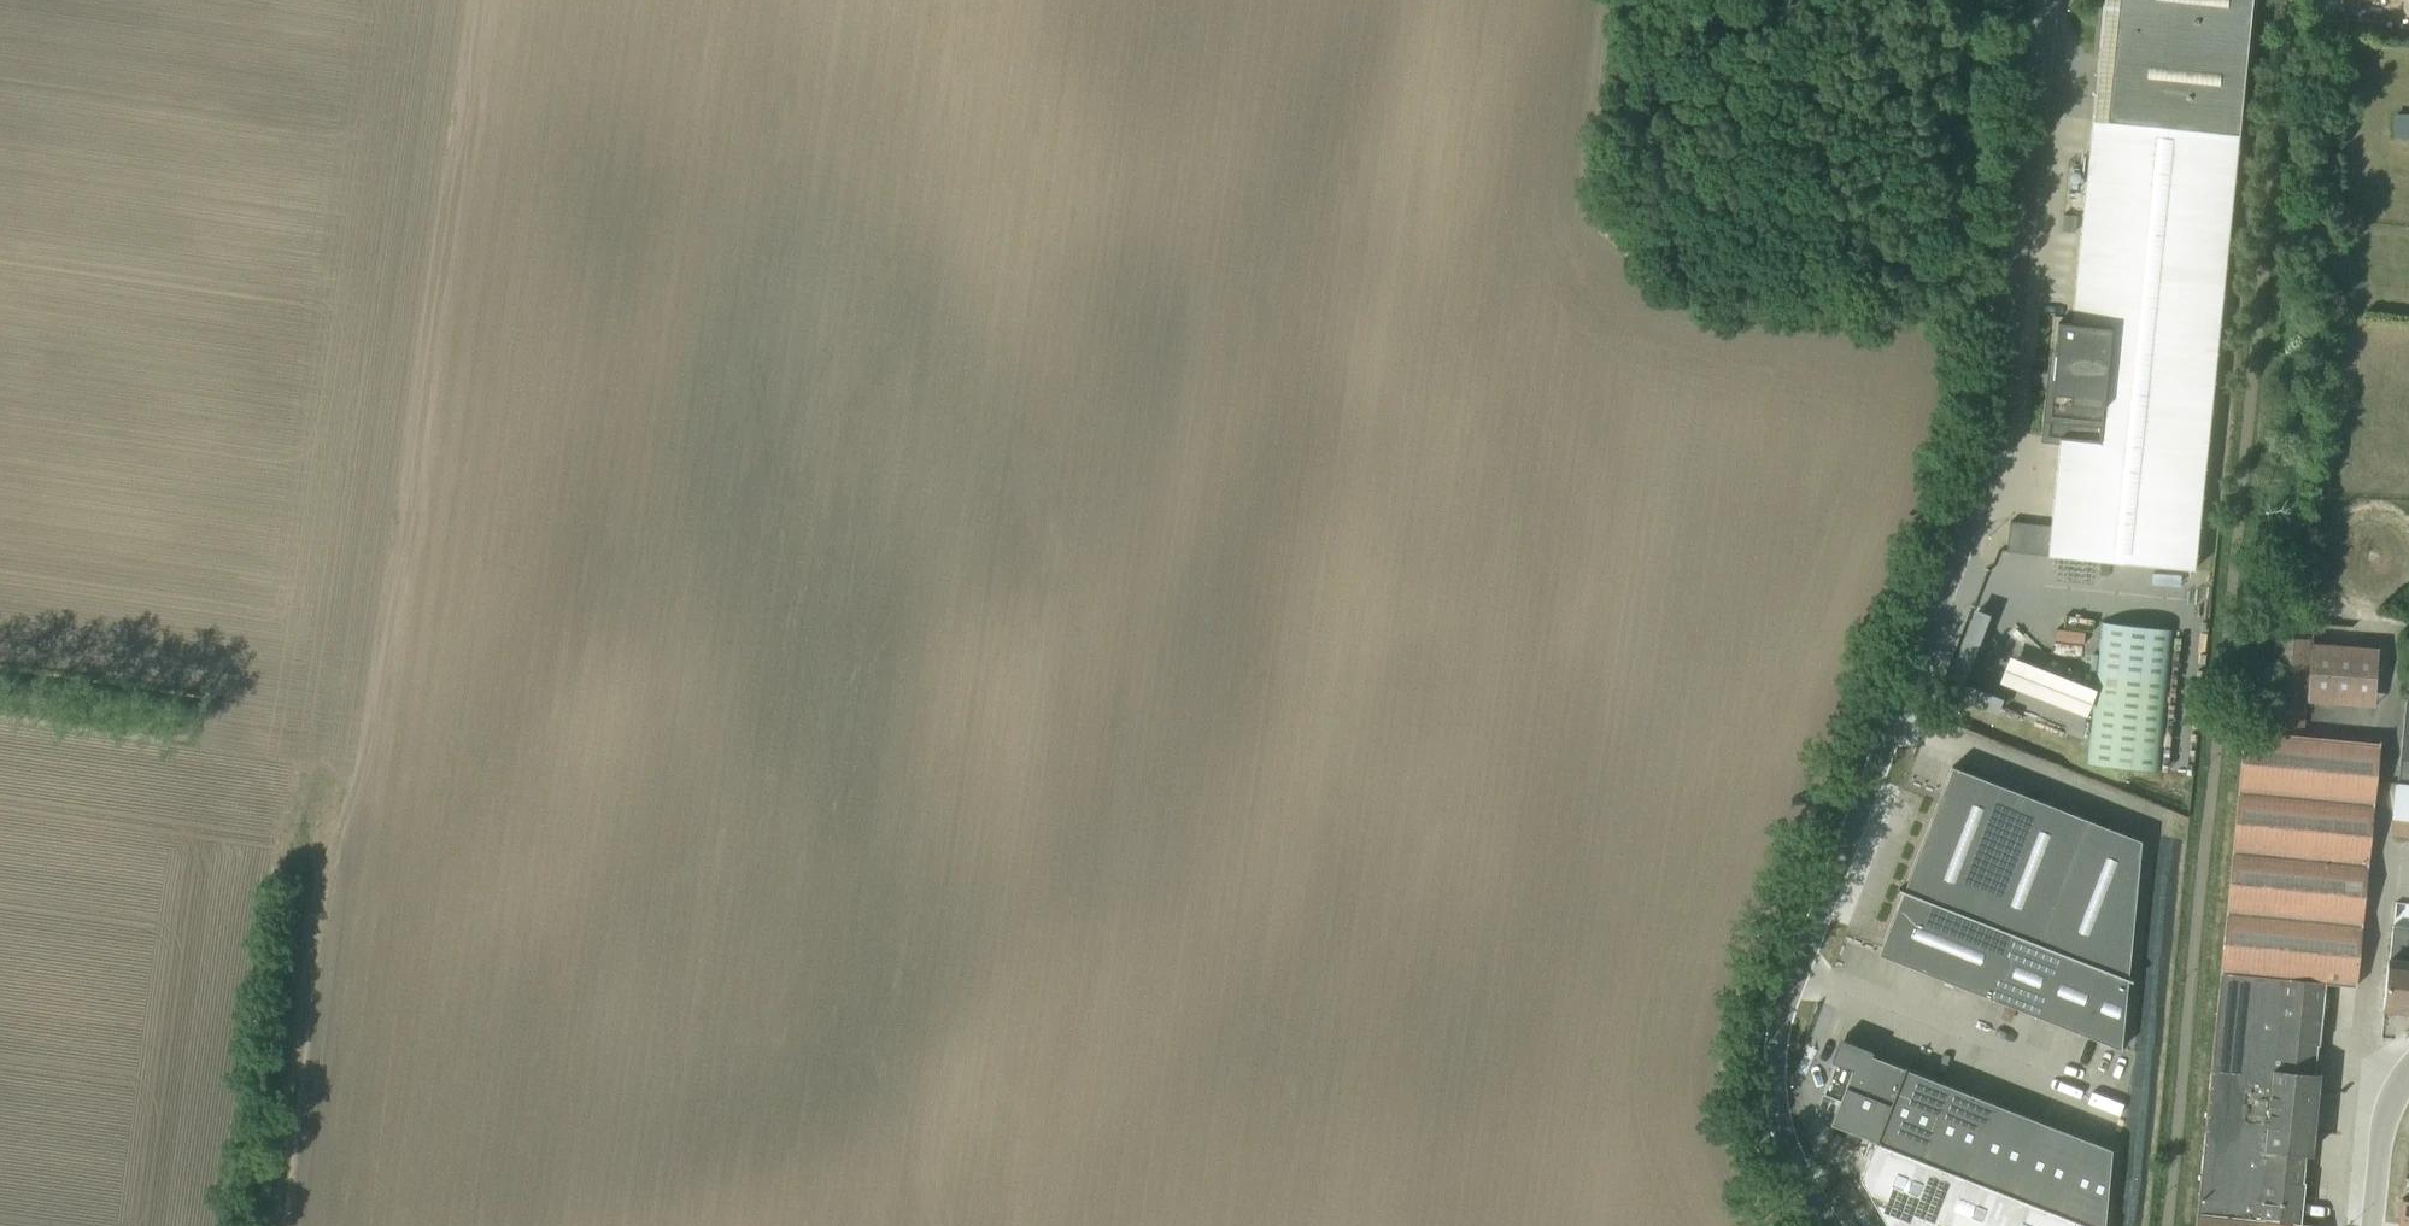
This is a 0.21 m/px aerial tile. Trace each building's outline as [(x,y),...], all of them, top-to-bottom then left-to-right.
[(2250,0),(2103,0),(2070,325),(2057,323),(2045,437),(2058,439),(2047,557),(2194,571),(2250,0)] [(2395,112),(2394,136),(2408,136),(2408,113),(2395,112)] [(1962,683),(1958,697),(2000,709),(2005,691),(1968,680),(1973,663),(1974,664),(1990,610),(1972,605),(1950,680),(1962,683)] [(2157,774),(2172,629),(2106,622),(2091,767),(2157,774)] [(2378,654),(2278,644),(2269,737),(2302,740),(2306,704),(2372,710),(2378,654)] [(1999,679),(2088,713),(2099,684),(2010,650),(1999,679)] [(2398,789),(2395,821),(2408,823),(2408,690),(2398,789)] [(2244,731),(2238,797),(2374,810),(2380,747),(2302,740),(2269,737),(2244,731)] [(2141,849),(1950,776),(1878,958),(2120,1053),(2141,849)] [(2238,797),(2232,856),(2368,870),(2374,810),(2238,797)] [(2398,901),(2408,901),(2408,855),(2400,855),(2398,901)] [(2232,856),(2227,916),(2362,930),(2368,870),(2232,856)] [(2227,916),(2221,975),(2326,985),(2356,988),(2362,930),(2227,916)] [(2381,1008),(2408,1011),(2408,930),(2393,928),(2390,958),(2387,958),(2381,1008)] [(2221,975),(2198,1218),(2300,1224),(2326,985),(2221,975)] [(1822,1094),(1838,1102),(1830,1125),(1872,1142),(2086,1225),(2103,1225),(2113,1156),(1843,1045),(1822,1094)] [(1941,1225),(2086,1225),(1872,1142),(1861,1181),(1886,1225),(1934,1225),(1935,1224),(1941,1225)] [(2402,1199),(2398,1225),(2408,1225),(2408,1200),(2402,1199)] [(2198,1225),(2316,1225),(2300,1224),(2198,1218),(2198,1225)]
